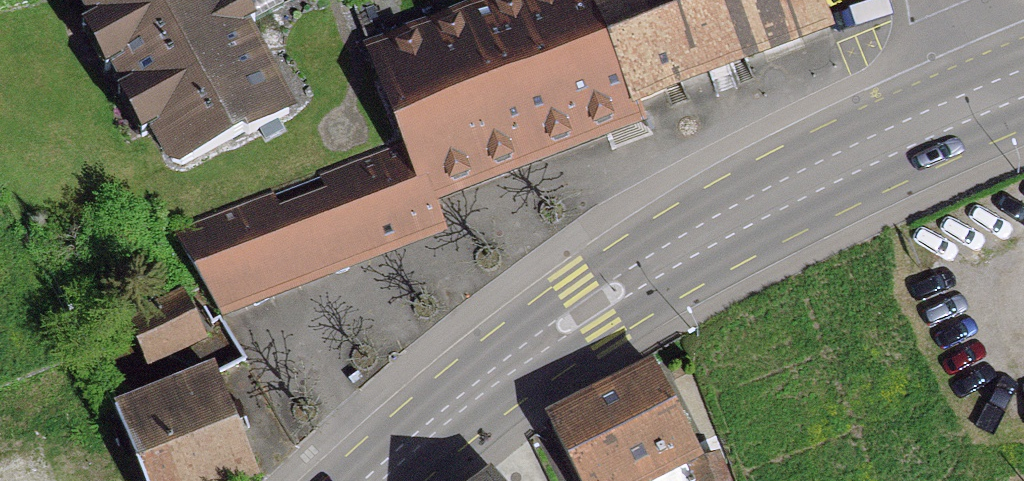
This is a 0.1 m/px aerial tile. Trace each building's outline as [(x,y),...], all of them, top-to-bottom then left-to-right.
[(92,23),(110,28),(119,45),(112,67),(130,72),(124,90),(147,97),(156,114),(151,132),(168,164),(178,167),(283,116),(238,31),(279,7),(275,0),(235,0),(224,5),(221,0),(79,0),(92,23)] [(402,146),(422,198),(632,116),(627,102),(587,0),(516,0),(368,57),(402,146)] [(627,102),(824,26),(814,0),(587,0),(627,102)] [(433,224),(422,198),(402,146),(169,235),(212,308),(433,224)] [(195,288),(124,323),(143,364),(219,328),(208,310),(195,288)] [(546,426),(574,480),(721,480),(715,464),(703,469),(693,464),(685,449),(688,448),(650,373),(546,426)] [(987,384),(954,395),(969,437),(1001,425),(987,384)] [(118,423),(142,480),(229,480),(247,474),(227,425),(240,420),(234,406),(222,411),(212,386),(118,423)]
